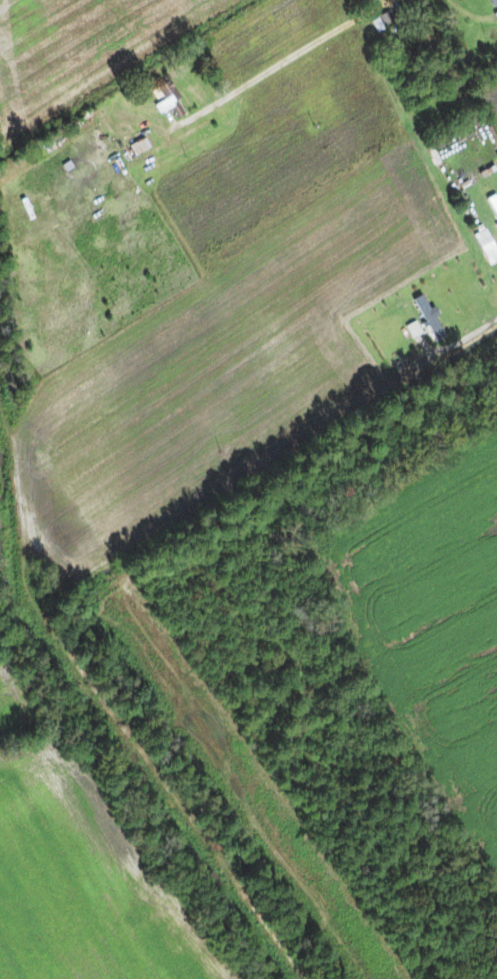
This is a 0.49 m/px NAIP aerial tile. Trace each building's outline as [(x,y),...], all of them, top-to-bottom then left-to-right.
[(152,90),(163,112),(168,109),(174,121),(185,114),(168,82),(152,90)] [(127,114),(133,124),(142,118),(136,109),(127,114)] [(128,146),(134,157),(148,149),(142,138),(128,146)] [(496,220),(496,201),(493,194),(485,199),(496,220)] [(488,265),(496,260),(496,255),(484,231),(473,236),(488,265)]
